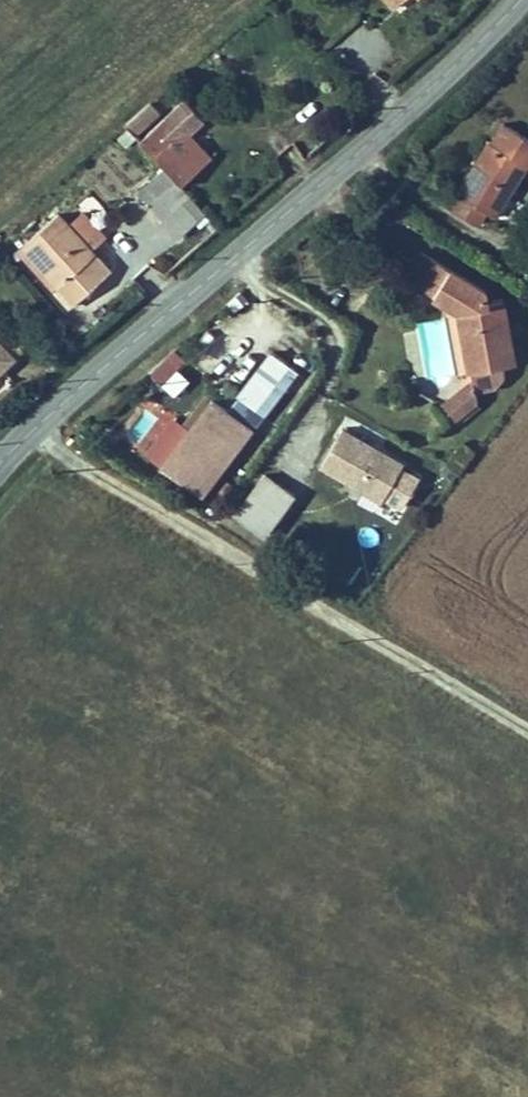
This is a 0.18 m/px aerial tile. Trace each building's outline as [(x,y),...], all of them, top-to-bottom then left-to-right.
[(395,11),(408,0),(384,0),(395,11)] [(126,123),(135,135),(159,117),(150,105),(126,123)] [(136,150),(164,180),(179,195),(206,167),(182,143),(198,128),(179,108),(136,150)] [(482,151),(449,197),(456,201),(447,215),(470,231),(479,218),(491,226),(493,223),(525,176),(527,178),(527,150),(501,132),(487,153),(482,151)] [(66,232),(53,218),(20,246),(59,291),(51,300),(67,318),(112,281),(90,257),(103,245),(80,220),(66,232)] [(459,321),(467,384),(470,394),(471,393),(472,403),(473,415),(492,400),(502,389),(501,380),(509,379),(502,309),(484,311),(483,301),(421,261),(405,285),(459,321)] [(0,343),(0,371),(14,358),(0,343)] [(147,370),(171,395),(193,375),(170,350),(147,370)] [(201,496),(297,371),(272,352),(228,409),(213,398),(161,465),(201,496)] [(473,415),(472,403),(438,416),(449,432),(473,415)] [(343,429),(321,465),(383,500),(404,464),(343,429)] [(263,544),(290,504),(259,483),(231,523),(263,544)]
